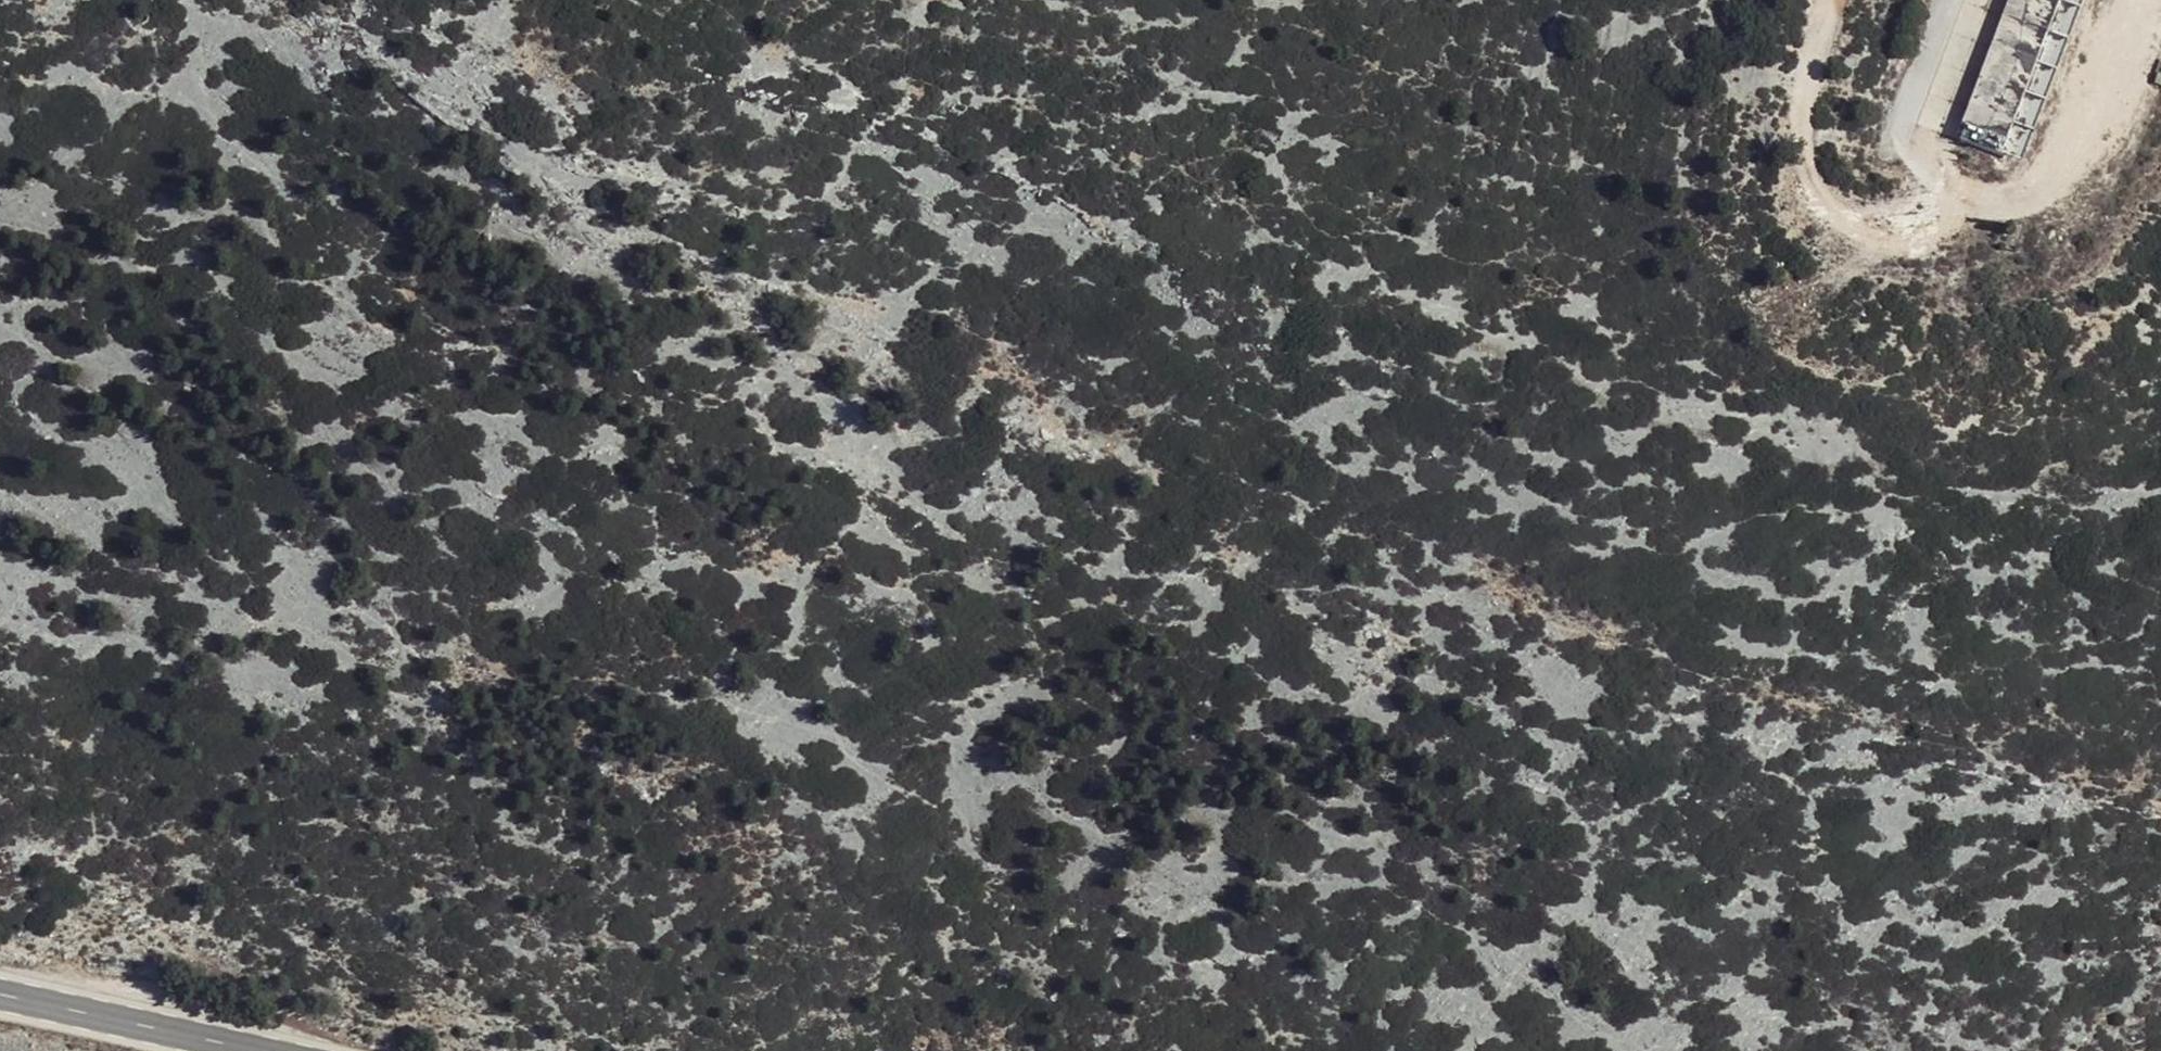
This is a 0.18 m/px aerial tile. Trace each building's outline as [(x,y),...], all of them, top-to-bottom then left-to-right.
[(1928,154),(2011,189),(2096,0),(1999,0),(1928,154)]
